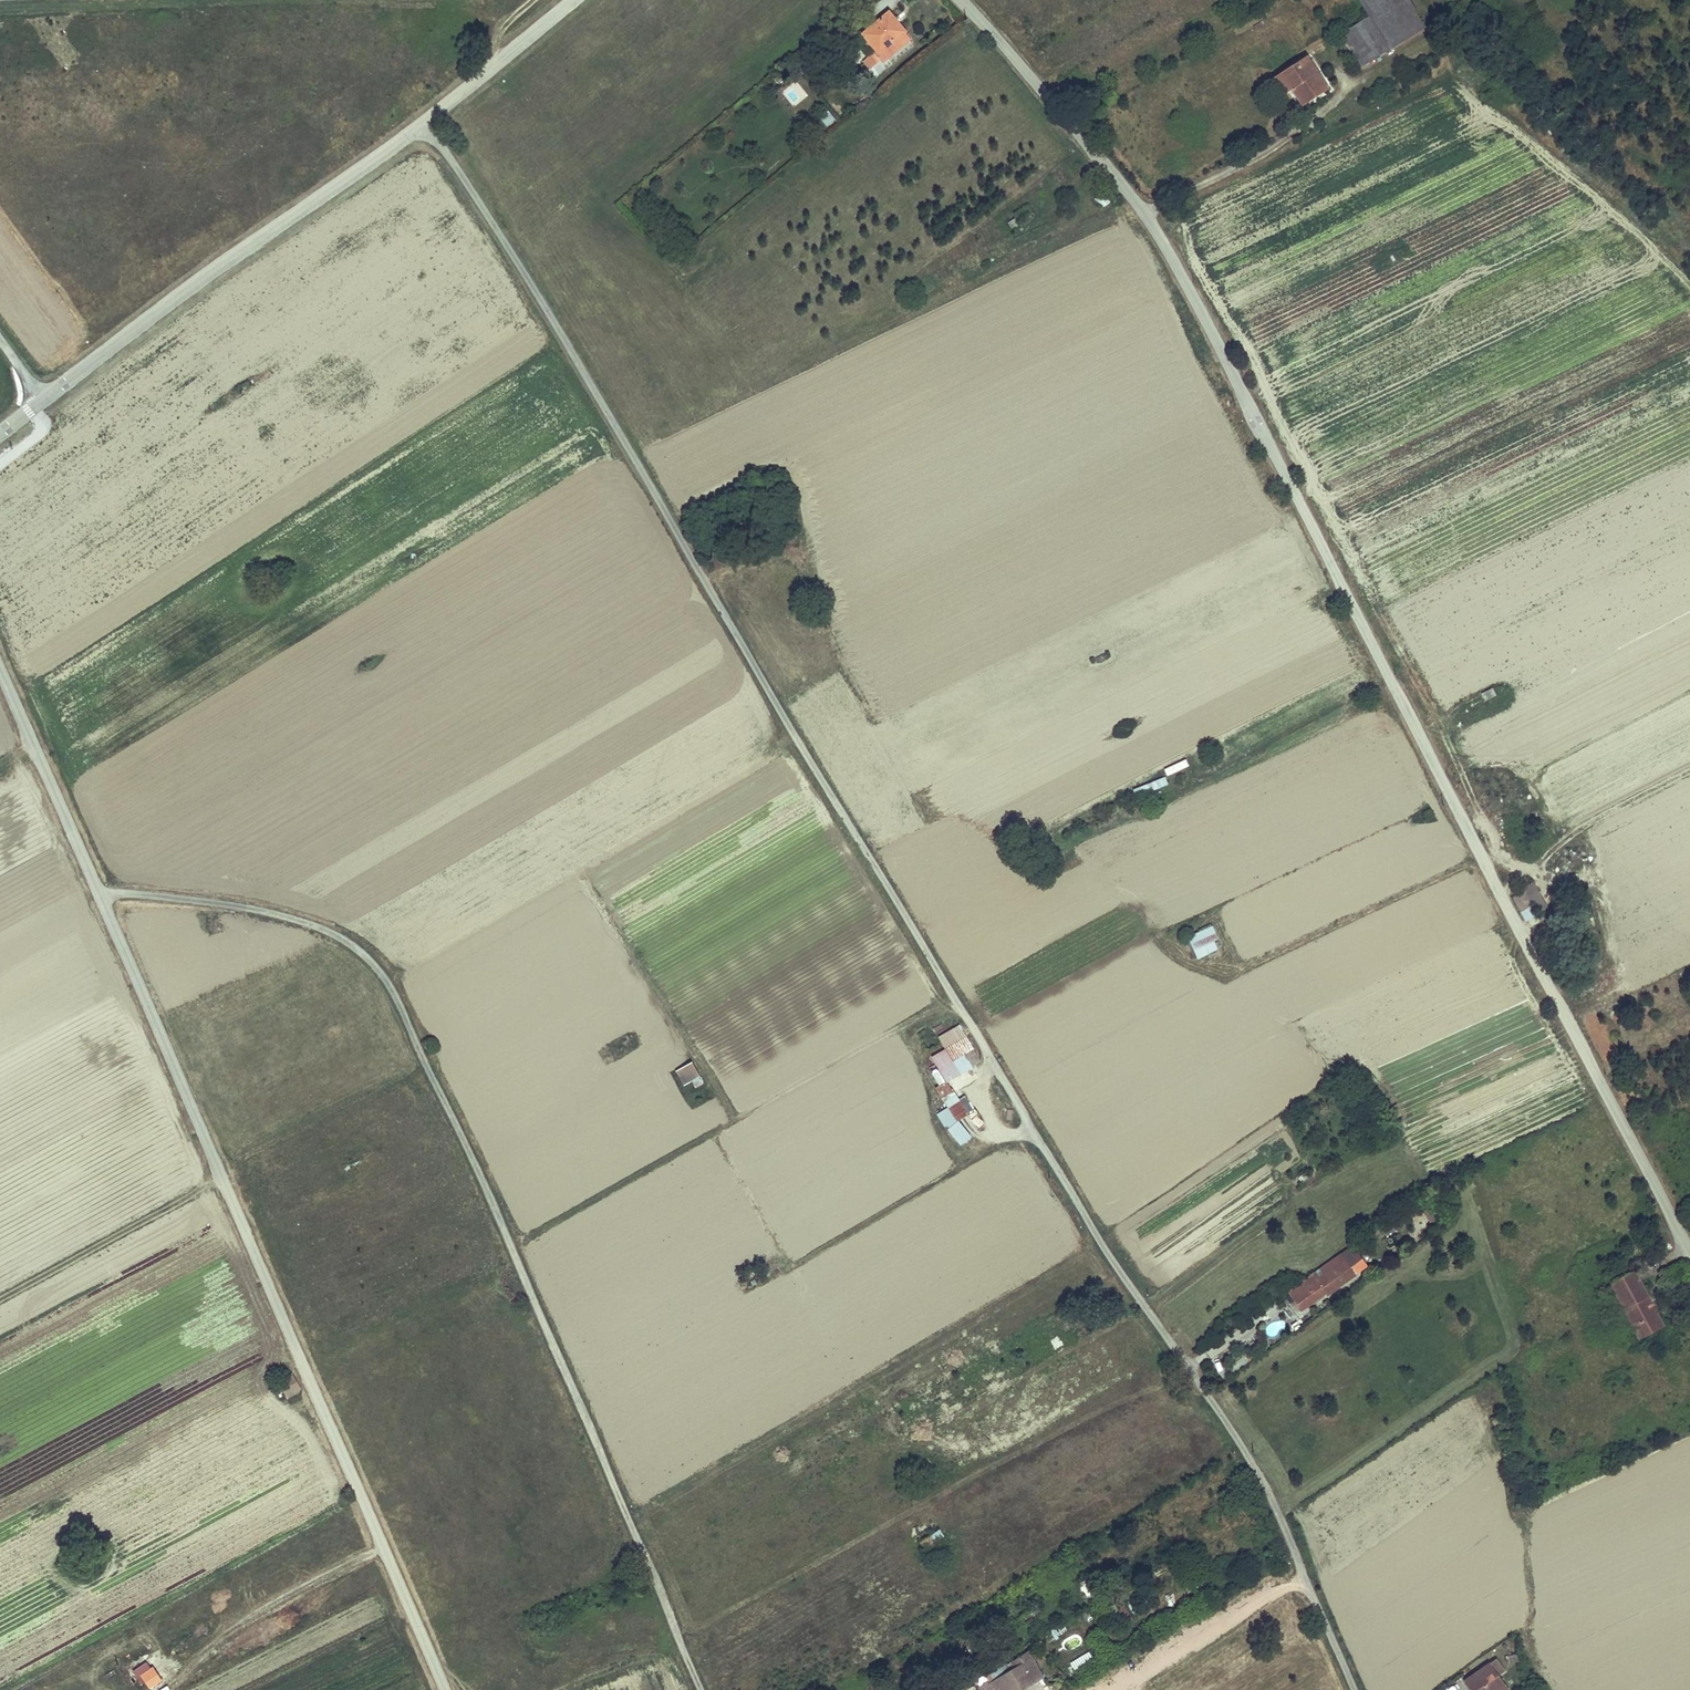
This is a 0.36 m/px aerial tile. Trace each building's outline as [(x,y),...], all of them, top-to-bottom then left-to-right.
[(1361,69),(1423,29),(1404,0),(1357,0),(1367,16),(1371,22),(1343,40),(1361,69)] [(888,12),(862,34),(876,52),(889,41),(891,43),(904,32),(888,12)] [(1439,20),(1446,29),(1455,22),(1447,13),(1439,20)] [(1371,22),(1367,16),(1340,36),(1343,40),(1371,22)] [(1458,27),(1455,22),(1446,29),(1450,33),(1458,27)] [(909,37),(904,32),(891,43),(889,41),(876,52),(874,54),(880,61),(909,37)] [(864,63),(870,70),(880,61),(874,54),(864,63)] [(1290,91),(1302,107),(1326,90),(1305,58),(1280,75),(1290,91)] [(1290,91),(1280,75),(1272,80),(1283,96),(1290,91)] [(782,92),(794,106),(807,96),(795,81),(782,92)] [(1097,200),(1105,206),(1111,198),(1104,192),(1097,200)] [(766,517),(769,525),(780,520),(777,513),(766,517)] [(1482,695),(1486,702),(1496,697),(1492,690),(1482,695)] [(1513,704),(1509,698),(1488,708),(1492,715),(1513,704)] [(1430,810),(1424,813),(1427,820),(1433,817),(1430,810)] [(1524,889),(1538,913),(1547,907),(1532,881),(1522,887),(1524,889)] [(1524,889),(1512,896),(1525,920),(1538,913),(1524,889)] [(1219,941),(1213,927),(1187,939),(1198,961),(1218,951),(1215,943),(1219,941)] [(939,1037),(945,1048),(966,1036),(960,1025),(939,1037)] [(974,1050),(966,1036),(945,1048),(932,1056),(945,1080),(947,1082),(972,1067),(971,1066),(965,1055),(974,1050)] [(432,1041),(424,1045),(429,1053),(437,1049),(432,1041)] [(624,1044),(627,1049),(632,1046),(629,1041),(624,1044)] [(965,1055),(971,1066),(980,1060),(974,1050),(965,1055)] [(692,1081),(700,1076),(693,1063),(677,1072),(685,1085),(692,1081)] [(704,1083),(700,1076),(692,1081),(696,1088),(704,1083)] [(967,1115),(947,1082),(945,1080),(935,1086),(957,1121),(967,1115)] [(1612,1085),(1617,1093),(1624,1089),(1619,1081),(1612,1085)] [(965,1117),(961,1119),(972,1137),(979,1133),(972,1122),(969,1124),(965,1117)] [(968,1137),(957,1121),(947,1128),(957,1144),(968,1137)] [(1310,1176),(1307,1171),(1299,1176),(1302,1182),(1310,1176)] [(1423,1212),(1433,1225),(1441,1220),(1431,1206),(1423,1212)] [(1687,1227),(1689,1225),(1689,1209),(1689,1207),(1679,1213),(1687,1227)] [(1356,1241),(1340,1253),(1356,1274),(1367,1265),(1358,1254),(1363,1250),(1356,1241)] [(1344,1259),(1340,1253),(1312,1273),(1316,1279),(1344,1259)] [(1356,1274),(1344,1259),(1316,1279),(1293,1296),(1301,1308),(1325,1291),(1327,1294),(1356,1275),(1356,1274)] [(1656,1313),(1635,1271),(1611,1283),(1639,1337),(1660,1327),(1653,1314),(1656,1313)] [(1293,1296),(1316,1279),(1312,1273),(1288,1290),(1293,1296)] [(749,1280),(746,1275),(740,1279),(743,1283),(749,1280)] [(1653,1314),(1660,1327),(1663,1325),(1656,1313),(1653,1314)] [(1277,1321),(1268,1333),(1274,1338),(1283,1326),(1277,1321)] [(294,1375),(279,1383),(287,1397),(301,1389),(294,1375)] [(1493,1420),(1499,1431),(1505,1427),(1499,1417),(1493,1420)] [(918,1469),(923,1476),(931,1471),(926,1464),(918,1469)] [(945,1541),(939,1531),(932,1535),(937,1546),(945,1541)] [(922,1541),(929,1551),(937,1546),(932,1535),(922,1541)] [(942,1554),(937,1546),(929,1551),(934,1560),(942,1554)] [(1168,1564),(1153,1573),(1157,1579),(1171,1570),(1168,1564)] [(1115,1605),(1112,1600),(1105,1604),(1109,1609),(1115,1605)] [(1132,1615),(1125,1604),(1118,1609),(1125,1619),(1132,1615)] [(1109,1609),(1118,1624),(1125,1619),(1118,1609),(1115,1605),(1109,1609)] [(1039,1606),(1021,1616),(1024,1621),(1026,1624),(1043,1615),(1039,1606)] [(1024,1621),(1021,1616),(1010,1622),(1013,1628),(1024,1621)] [(538,1626),(540,1633),(546,1631),(544,1624),(538,1626)] [(1061,1636),(1058,1630),(1051,1634),(1054,1641),(1061,1636)] [(1044,1677),(1028,1652),(1013,1661),(1017,1668),(990,1684),(989,1682),(980,1688),(981,1689),(1022,1689),(1044,1677)] [(1093,1659),(1089,1652),(1069,1665),(1073,1671),(1093,1659)] [(1465,1681),(1472,1689),(1507,1689),(1509,1689),(1498,1675),(1506,1670),(1497,1658),(1465,1681)] [(162,1680),(153,1667),(151,1669),(146,1663),(133,1671),(141,1683),(144,1682),(148,1689),(162,1680)]
